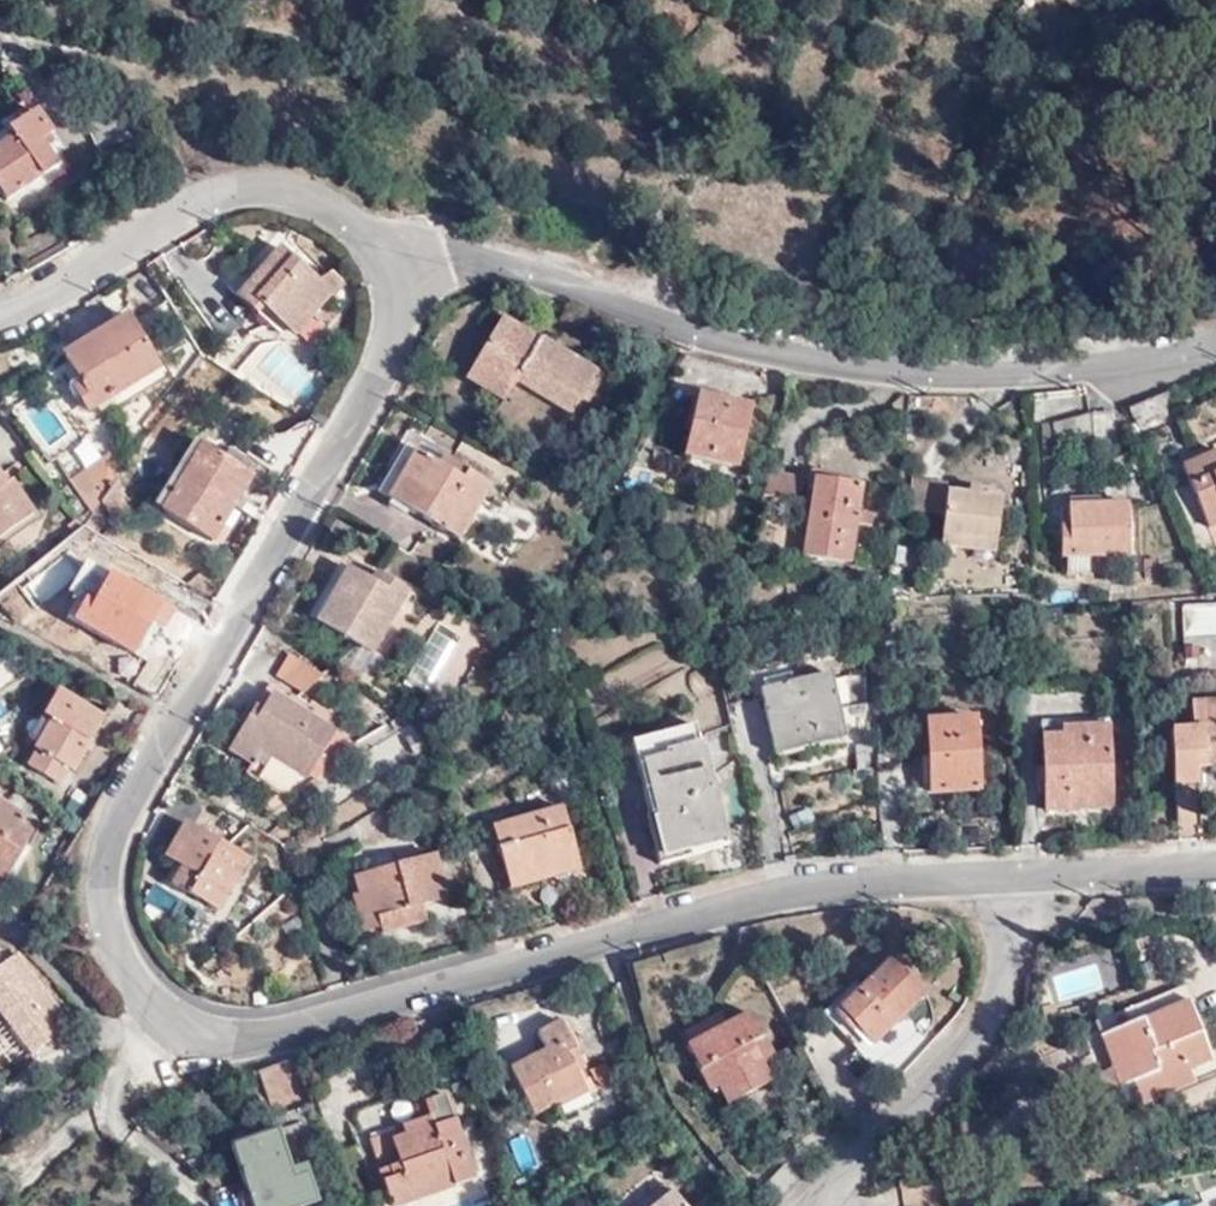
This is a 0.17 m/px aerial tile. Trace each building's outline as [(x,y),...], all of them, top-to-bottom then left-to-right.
[(127,145),(112,109),(83,119),(99,155),(127,145)] [(54,136),(41,117),(0,143),(0,200),(1,202),(54,167),(40,145),(54,136)] [(342,281),(331,274),(317,281),(279,248),(237,296),(258,316),(265,308),(294,335),(342,281)] [(62,359),(66,366),(131,327),(126,319),(62,359)] [(535,352),(540,344),(501,322),(496,330),(535,352)] [(66,366),(87,399),(94,411),(159,372),(131,327),(66,366)] [(595,377),(540,344),(535,352),(496,330),(470,372),(511,395),(516,387),(570,420),(595,377)] [(503,408),(511,395),(470,372),(464,384),(503,408)] [(1185,422),(1171,392),(1137,408),(1151,438),(1185,422)] [(94,411),(87,399),(79,405),(87,417),(94,411)] [(737,471),(748,413),(695,402),(681,459),(737,471)] [(1081,415),(1056,421),(1055,453),(1084,446),(1120,446),(1119,415),(1081,415)] [(1055,453),(1056,421),(1045,423),(1045,456),(1055,453)] [(376,496),(409,515),(413,505),(393,493),(414,456),(401,448),(376,496)] [(251,480),(199,450),(159,515),(211,545),(251,480)] [(413,505),(409,515),(457,543),(488,489),(465,477),(462,483),(437,469),(414,456),(393,493),(413,505)] [(1181,472),(1206,531),(1215,527),(1215,457),(1181,472)] [(68,486),(80,502),(112,465),(108,458),(68,486)] [(462,483),(465,477),(467,473),(442,459),(437,469),(462,483)] [(112,465),(80,502),(90,518),(99,508),(111,526),(126,511),(113,488),(121,476),(112,465)] [(806,471),(772,468),(766,491),(801,494),(806,471)] [(944,512),(943,529),(1000,534),(1006,488),(971,483),(970,492),(947,488),(947,479),(913,476),(910,507),(944,512)] [(34,517),(11,483),(5,486),(0,479),(0,539),(34,517)] [(856,516),(862,489),(812,482),(801,560),(850,567),(854,528),(870,530),(872,518),(856,516)] [(1127,559),(1127,509),(1068,511),(1069,531),(1060,532),(1060,561),(1127,559)] [(1000,534),(943,529),(941,545),(997,550),(1000,534)] [(157,629),(169,607),(95,566),(66,618),(133,651),(149,626),(157,629)] [(307,621),(313,625),(347,571),(338,566),(307,621)] [(347,571),(313,625),(372,657),(407,594),(372,575),(368,583),(347,571)] [(1182,637),(1184,666),(1215,664),(1215,635),(1182,637)] [(322,680),(286,658),(272,678),(301,698),(322,680)] [(773,746),(845,730),(831,675),(760,689),(773,746)] [(98,717),(52,692),(36,719),(43,723),(23,760),(60,782),(98,717)] [(308,780),(333,737),(262,694),(253,709),(260,713),(253,724),(246,721),(227,753),(251,769),(259,753),(305,783),(308,780)] [(757,694),(729,701),(742,755),(770,748),(757,694)] [(1196,769),(1195,753),(1215,752),(1215,704),(1189,704),(1190,730),(1171,731),(1173,784),(1195,784),(1196,769)] [(260,713),(253,709),(246,721),(253,724),(260,713)] [(727,832),(695,724),(625,742),(658,853),(727,832)] [(989,793),(985,724),(931,727),(937,796),(989,793)] [(1118,798),(1114,727),(1042,730),(1044,803),(1118,798)] [(353,749),(333,737),(308,780),(315,784),(338,760),(353,749)] [(725,765),(724,742),(707,743),(708,765),(725,765)] [(1196,769),(1215,767),(1215,752),(1195,753),(1196,769)] [(578,863),(564,806),(496,825),(511,882),(578,863)] [(39,833),(0,809),(0,891),(39,833)] [(249,859),(180,819),(163,847),(175,856),(164,873),(219,907),(249,859)] [(446,902),(434,859),(349,882),(363,934),(377,930),(381,938),(424,924),(420,909),(446,902)] [(26,1051),(31,1058),(69,1029),(15,958),(0,968),(0,1018),(26,1051)] [(925,990),(892,959),(837,1011),(874,1043),(925,990)] [(1053,967),(1056,998),(1104,993),(1100,962),(1053,967)] [(1096,1041),(1111,1073),(1119,1091),(1130,1087),(1158,1076),(1166,1098),(1194,1086),(1190,1074),(1210,1064),(1188,1004),(1096,1041)] [(769,1086),(759,1069),(749,1049),(761,1042),(748,1017),(685,1050),(710,1096),(718,1092),(727,1110),(769,1086)] [(7,1065),(16,1059),(26,1051),(0,1018),(0,1056),(7,1065)] [(585,1059),(562,1022),(538,1036),(545,1049),(508,1071),(537,1119),(593,1089),(577,1064),(585,1059)] [(749,1049),(759,1069),(774,1062),(763,1042),(761,1042),(749,1049)] [(316,1106),(300,1059),(258,1074),(274,1120),(316,1106)] [(1119,1091),(1111,1073),(1096,1077),(1104,1098),(1119,1091)] [(1141,1108),(1166,1098),(1158,1076),(1130,1087),(1141,1108)] [(443,1098),(422,1104),(429,1122),(366,1142),(389,1205),(402,1205),(472,1183),(443,1098)] [(277,1138),(229,1152),(247,1205),(313,1205),(314,1205),(307,1179),(291,1185),(277,1138)] [(760,1194),(773,1205),(777,1205),(800,1184),(784,1168),(760,1194)] [(678,1192),(668,1181),(635,1204),(636,1205),(658,1205),(678,1192)] [(678,1192),(658,1205),(689,1205),(678,1192)]
